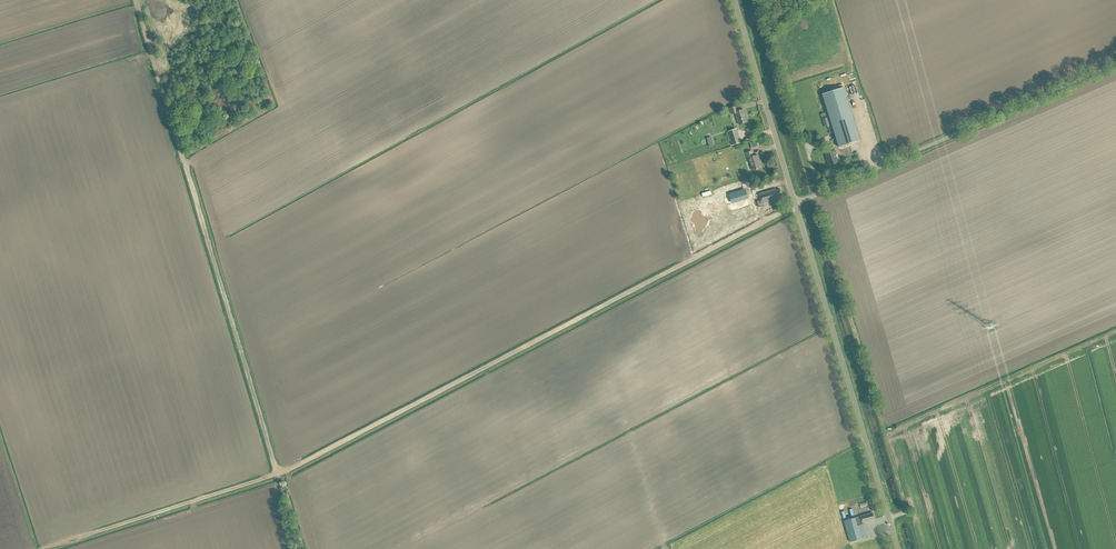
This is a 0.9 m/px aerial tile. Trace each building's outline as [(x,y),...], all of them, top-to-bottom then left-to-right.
[(844,87),(822,94),(836,139),(839,147),(860,141),(844,87)] [(735,113),(739,125),(748,122),(744,109),(738,111),(736,106),(729,108),(731,114),(735,113)] [(728,131),(730,138),(732,145),(740,143),(736,129),(728,131)] [(828,160),(827,161),(829,165),(838,162),(836,154),(835,150),(825,153),(828,160)] [(745,153),(747,159),(747,160),(750,159),(753,171),(762,168),(758,155),(754,156),(752,151),(745,153)] [(759,193),(762,204),(779,199),(778,197),(782,196),(781,189),(776,190),(776,188),(759,193)] [(732,203),(742,199),(740,191),(729,195),(732,203)] [(874,519),(872,512),(844,521),(851,542),(867,537),(863,522),(874,519)]
